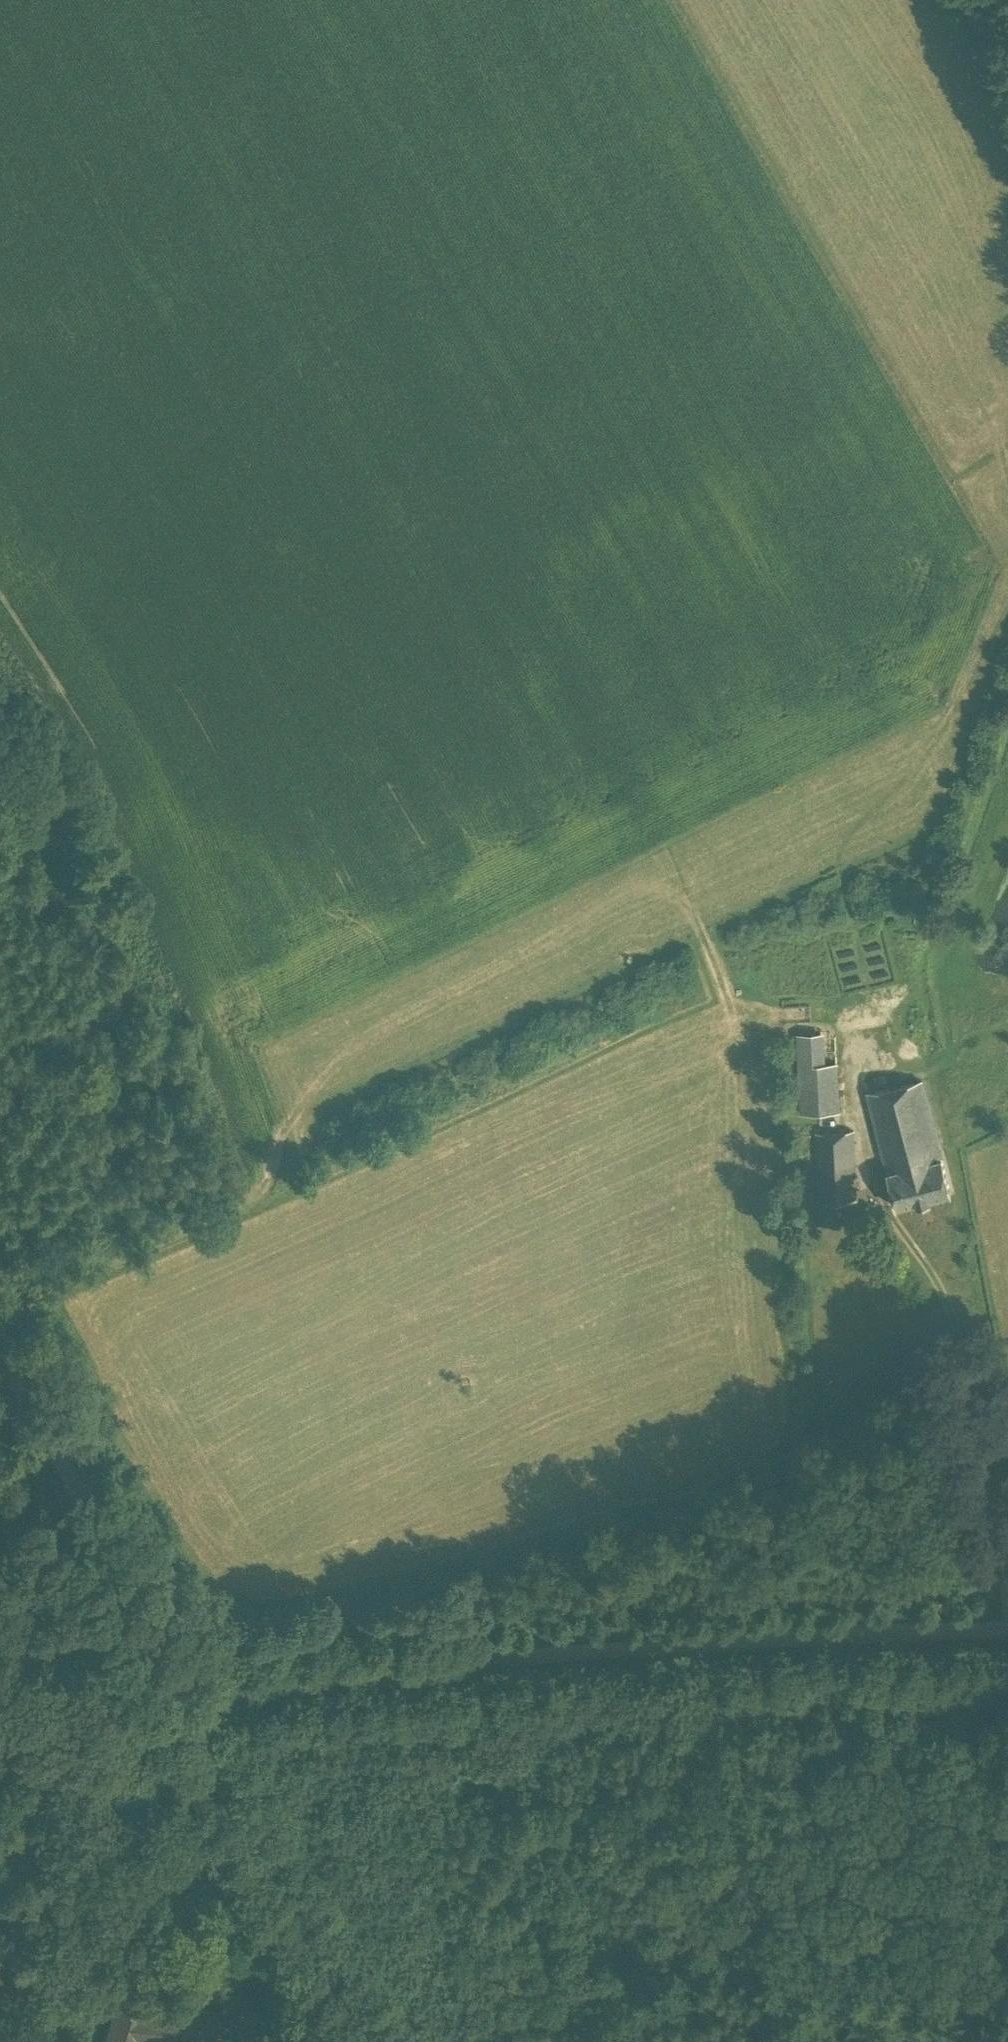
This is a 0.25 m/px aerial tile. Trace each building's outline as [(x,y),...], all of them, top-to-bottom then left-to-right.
[(800,1113),(840,1111),(837,1062),(798,1065),(800,1113)] [(898,1207),(951,1193),(922,1080),(868,1093),(887,1169),(888,1169),(898,1207)] [(818,1201),(858,1199),(854,1130),(815,1132),(818,1201)] [(216,2010),(151,2003),(152,2001),(122,1991),(105,2041),(138,2041),(142,2041),(212,2041),(216,2010)]
